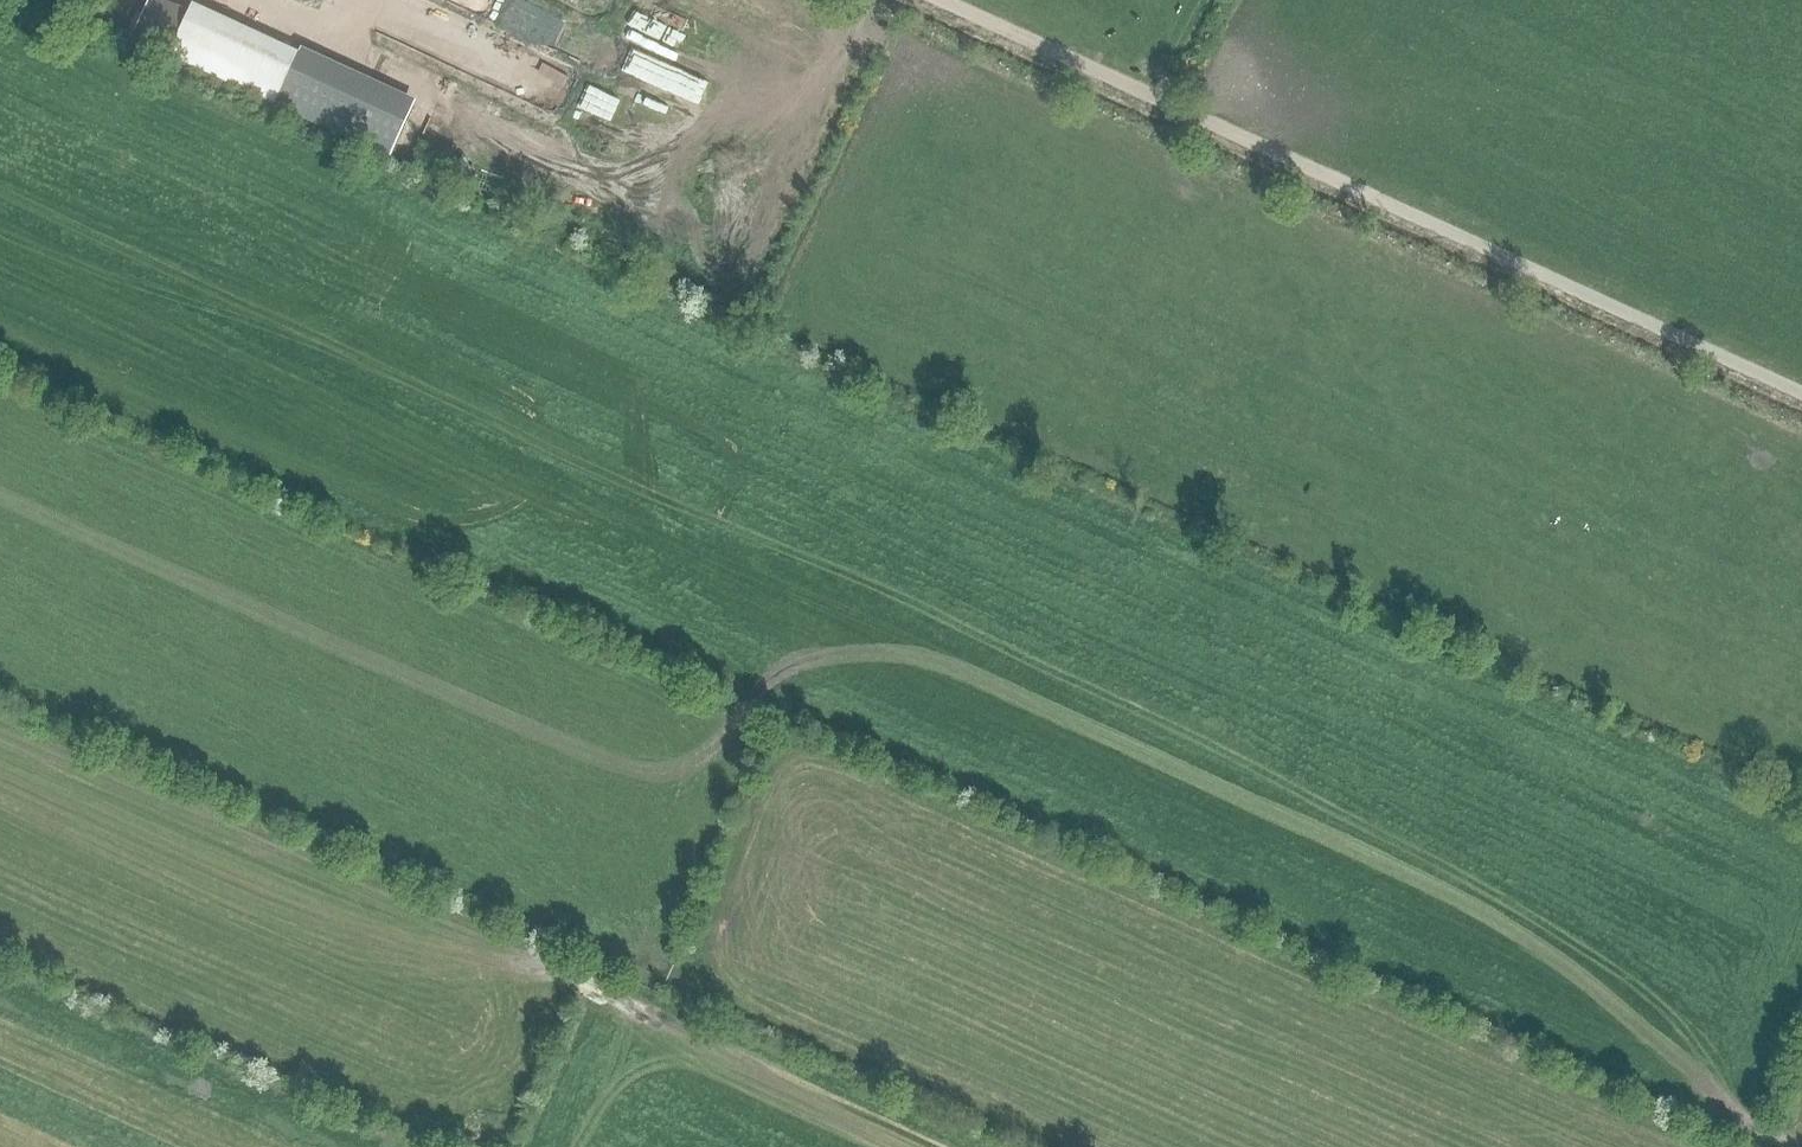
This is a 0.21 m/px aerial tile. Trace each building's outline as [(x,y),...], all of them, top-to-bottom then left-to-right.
[(169,49),(177,32),(140,15),(132,33),(169,49)] [(390,156),(416,97),(301,44),(274,103),(390,156)]
